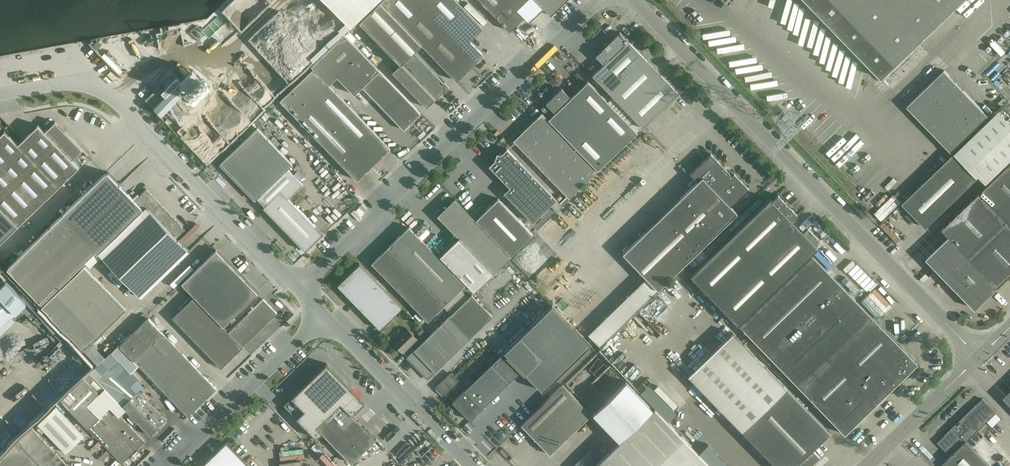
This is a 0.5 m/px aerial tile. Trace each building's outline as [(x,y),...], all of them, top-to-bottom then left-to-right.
[(349,25),(375,0),(325,0),(349,25)] [(401,23),(421,3),(470,54),(464,59),(471,67),(483,54),(470,40),(483,27),(457,0),(382,0),(380,1),(401,23)] [(495,16),(509,31),(524,16),(517,9),(526,0),(480,0),(495,16)] [(550,15),(566,0),(536,0),(550,15)] [(880,78),(960,0),(805,0),(880,78)] [(421,44),(401,23),(380,1),(359,20),(401,64),(392,72),(426,107),(437,97),(437,98),(449,86),(445,82),(444,82),(414,51),(421,44)] [(401,23),(421,44),(457,80),(471,67),(464,59),(470,54),(421,3),(401,23)] [(642,127),(678,92),(620,32),(595,55),(604,64),(598,69),(614,86),(608,92),(642,127)] [(421,113),(379,70),(344,34),(311,66),(328,83),(337,75),(354,94),(362,86),(403,129),(421,113)] [(328,83),(311,66),(313,68),(280,100),(357,180),(390,148),(328,84),(328,83)] [(566,68),(564,71),(579,86),(582,82),(566,68)] [(187,87),(189,89),(201,77),(192,69),(181,80),(177,76),(163,90),(159,86),(145,100),(153,108),(168,94),(167,94),(181,81),(182,81),(179,85),(184,90),(187,87)] [(952,152),(989,116),(944,70),(907,106),(952,152)] [(570,141),(598,170),(637,132),(588,81),(571,97),(562,88),(546,103),(555,113),(548,119),(570,141)] [(977,176),(979,174),(987,183),(1009,160),(1009,120),(1000,109),(955,153),(902,203),(923,224),(926,228),(978,177),(977,176)] [(513,140),(548,176),(562,162),(555,155),(570,141),(548,119),(542,112),(513,140)] [(18,226),(79,166),(72,159),(82,149),(55,121),(45,131),(38,124),(18,144),(5,130),(0,134),(0,207),(18,226)] [(256,199),(257,198),(258,197),(288,168),(293,164),(257,127),(220,163),(256,199)] [(562,162),(548,176),(569,198),(598,170),(570,141),(555,155),(562,162)] [(97,145),(91,155),(95,158),(101,148),(97,145)] [(532,222),(550,205),(556,212),(563,206),(556,199),(507,148),(501,154),(497,153),(495,160),(489,165),(510,187),(504,193),(532,222)] [(697,181),(681,197),(623,253),(646,278),(588,334),(600,346),(658,289),(737,213),(730,206),(749,188),(734,173),(732,175),(711,153),(690,174),(697,181)] [(942,228),(950,236),(927,258),(976,309),(999,286),(1009,276),(1009,163),(942,228)] [(258,197),(257,198),(265,205),(263,207),(305,250),(323,233),(288,197),(303,183),(288,168),(258,197)] [(98,253),(155,198),(146,189),(134,200),(107,171),(61,215),(7,268),(41,303),(95,250),(98,253)] [(690,275),(737,323),(817,247),(815,245),(820,240),(808,229),(803,233),(791,220),(797,214),(789,206),(789,207),(785,203),(786,203),(778,195),(772,201),(770,198),(690,275)] [(155,198),(98,253),(141,297),(189,251),(176,237),(185,229),(155,198)] [(511,256),(510,255),(476,219),(455,198),(437,215),(493,273),(511,256)] [(476,219),(510,255),(532,233),(498,198),(476,219)] [(428,321),(465,285),(409,227),(372,263),(428,321)] [(181,283),(195,298),(230,264),(216,250),(181,283)] [(776,290),(881,398),(917,363),(812,255),(776,290)] [(230,264),(195,298),(209,312),(244,279),(230,264)] [(380,329),(402,307),(360,264),(337,285),(377,326),(379,328),(380,329)] [(41,307),(83,350),(96,365),(105,357),(91,342),(126,309),(84,266),(41,307)] [(16,318),(12,314),(16,311),(26,301),(5,279),(0,284),(0,333),(16,318)] [(258,293),(244,279),(209,312),(223,326),(258,293)] [(180,282),(172,288),(177,294),(185,288),(180,282)] [(881,398),(776,290),(739,325),(845,434),(881,398)] [(428,379),(471,337),(492,317),(472,295),(468,291),(460,298),(464,302),(450,315),(407,357),(428,379)] [(243,346),(228,332),(194,296),(172,317),(221,367),(243,346)] [(228,332),(243,346),(277,313),(263,299),(228,332)] [(590,344),(552,305),(504,352),(522,369),(542,391),(590,344)] [(133,360),(162,332),(148,318),(120,346),(133,360)] [(420,326),(416,330),(420,335),(424,331),(420,326)] [(403,353),(417,339),(407,328),(392,342),(403,353)] [(162,332),(133,360),(138,365),(153,381),(182,353),(162,332)] [(688,375),(743,431),(776,465),(809,465),(819,456),(812,449),(829,432),(787,388),(733,332),(688,375)] [(138,365),(133,360),(120,346),(119,345),(112,352),(131,372),(138,365)] [(504,352),(452,402),(470,420),(522,369),(504,352)] [(182,353),(153,381),(179,408),(204,384),(212,392),(216,388),(182,353)] [(352,415),(365,403),(327,363),(284,405),(316,438),(322,433),(317,428),(342,404),(352,415)] [(88,404),(104,388),(89,372),(61,400),(81,421),(93,410),(88,404)] [(443,395),(459,380),(450,372),(435,387),(443,395)] [(652,408),(625,380),(592,413),(619,441),(652,408)] [(204,384),(179,408),(187,416),(212,392),(204,384)] [(521,425),(550,454),(591,414),(563,384),(521,425)] [(150,435),(166,420),(138,391),(122,406),(150,435)] [(966,441),(996,412),(982,398),(937,442),(950,456),(943,463),(946,465),(990,465),(966,441)] [(376,439),(352,415),(342,404),(317,428),(322,433),(351,463),(374,441),(376,439)] [(110,405),(99,416),(133,452),(145,441),(110,405)] [(38,424),(66,453),(84,435),(56,406),(38,424)] [(654,407),(596,464),(598,465),(712,465),(654,407)] [(99,416),(93,410),(81,421),(122,463),(133,452),(99,416)] [(32,428),(18,442),(41,465),(69,465),(32,428)] [(86,449),(90,453),(99,443),(95,439),(86,449)] [(17,442),(0,458),(0,465),(41,465),(17,442)] [(226,443),(202,465),(249,465),(226,443)]
